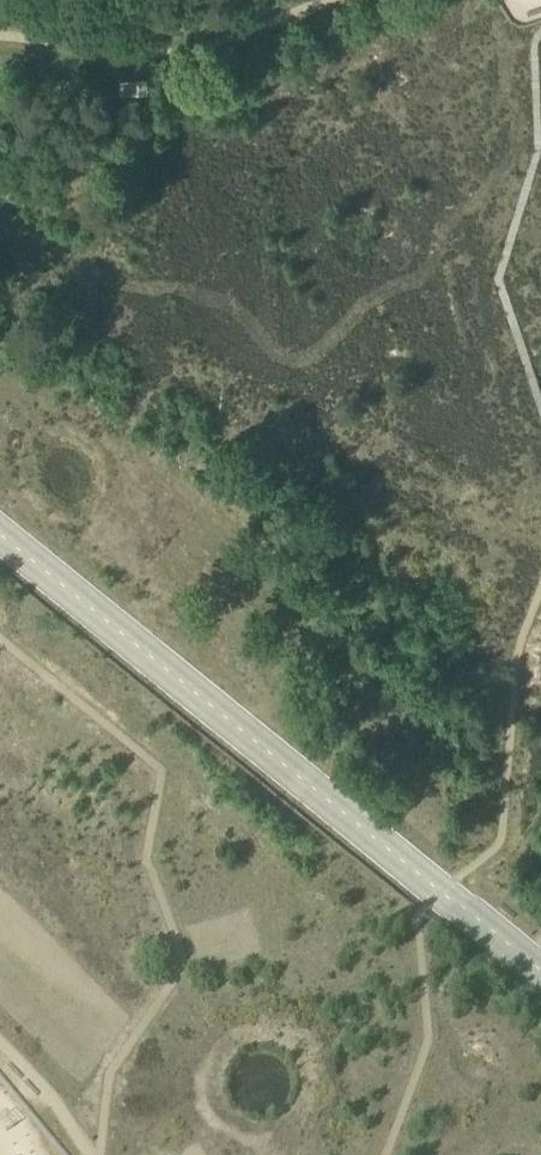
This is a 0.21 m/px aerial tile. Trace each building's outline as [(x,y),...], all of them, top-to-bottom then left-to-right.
[(120,93),(149,91),(148,76),(120,78),(120,93)]
